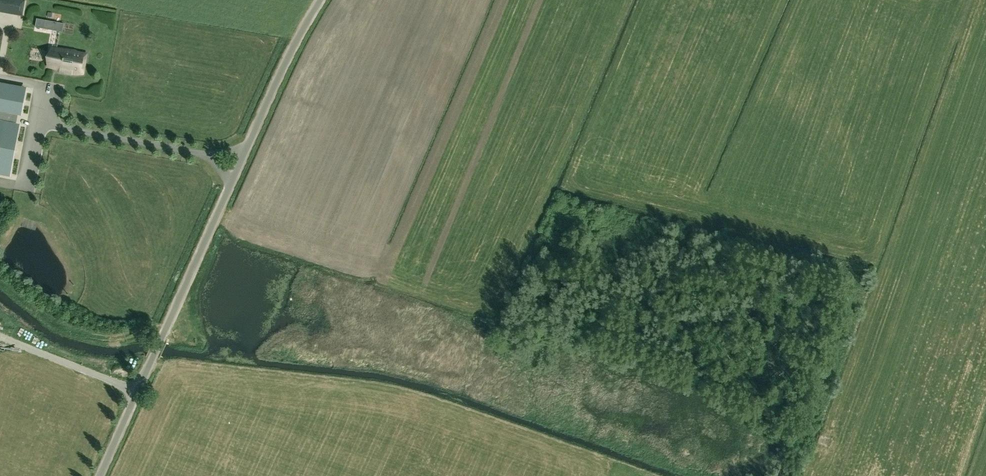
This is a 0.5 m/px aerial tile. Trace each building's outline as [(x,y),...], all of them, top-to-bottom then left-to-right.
[(23,0),(0,0),(0,11),(22,15),(24,0),(23,0)] [(64,51),(56,49),(52,67),(61,69),(61,71),(76,74),(76,71),(82,73),(86,55),(76,53),(76,51),(65,49),(64,51)] [(20,114),(25,92),(0,87),(0,173),(9,175),(18,125),(14,124),(16,113),(20,114)]
